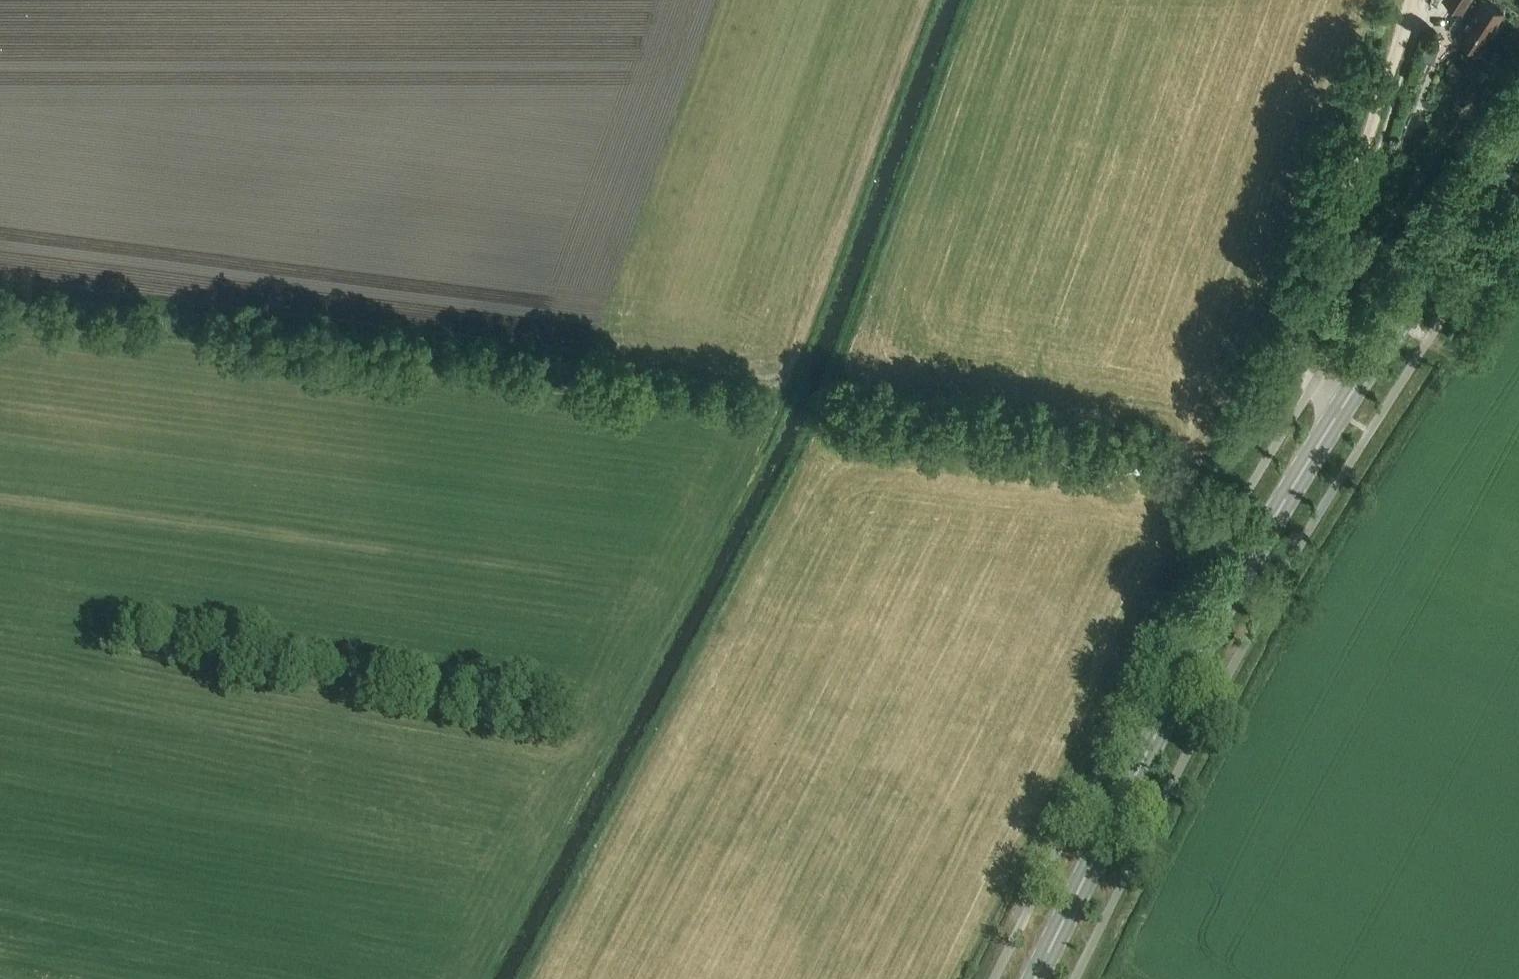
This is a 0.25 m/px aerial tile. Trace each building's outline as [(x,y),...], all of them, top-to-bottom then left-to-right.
[(1504,9),(1489,0),(1451,0),(1462,7),(1466,1),(1473,5),(1457,33),(1480,47),(1504,9)]
